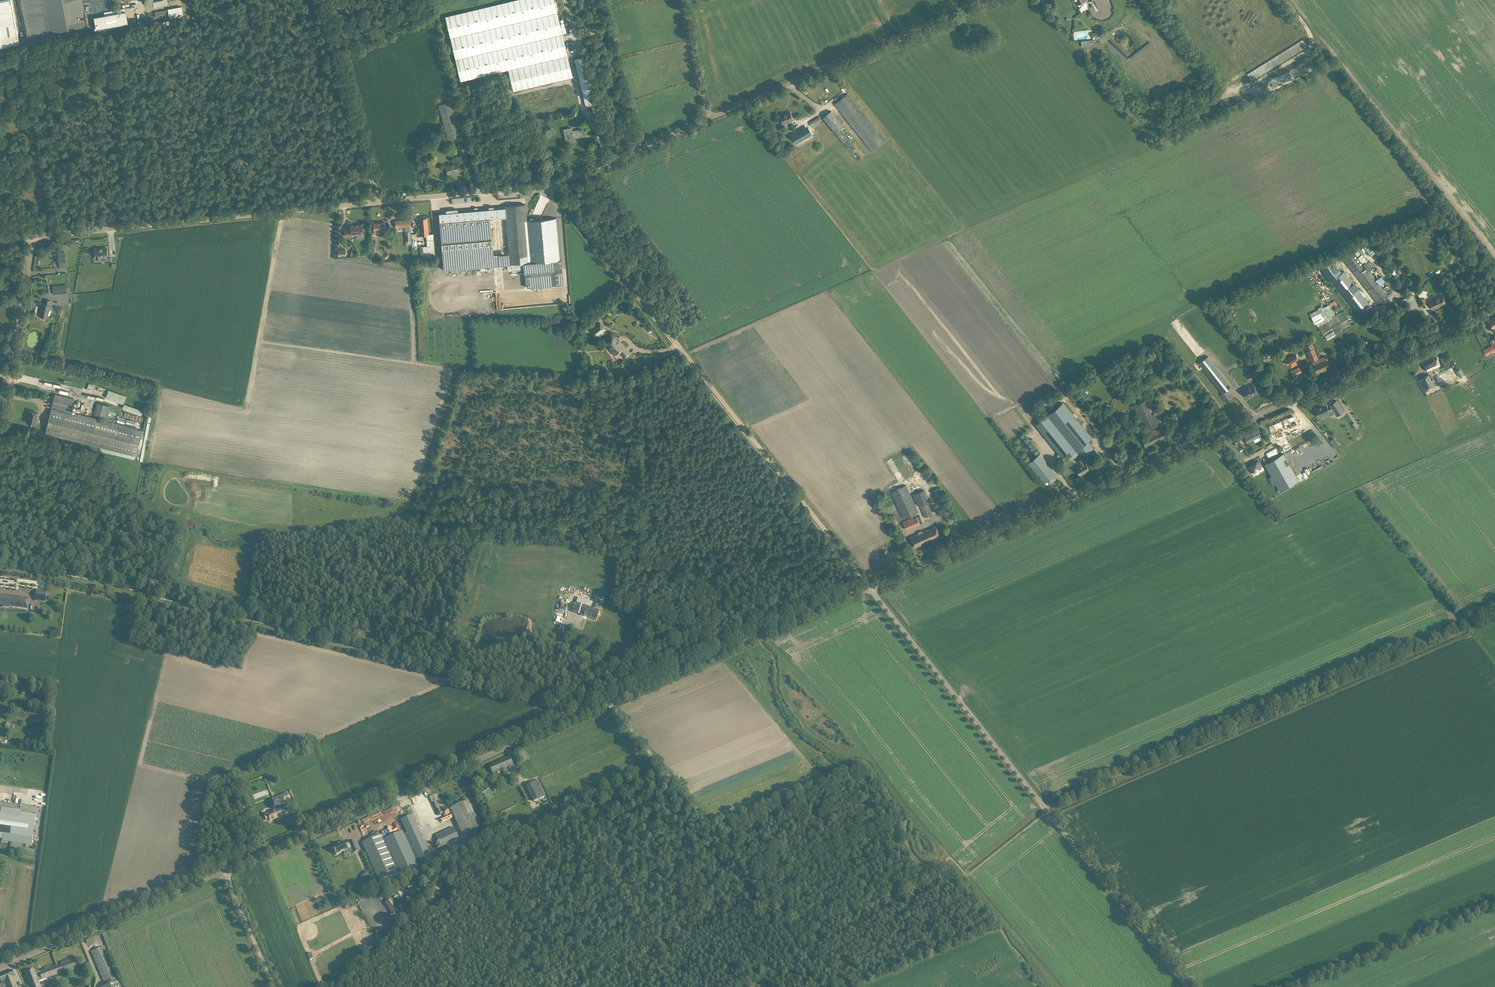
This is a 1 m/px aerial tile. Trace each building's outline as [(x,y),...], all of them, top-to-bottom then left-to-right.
[(19,43),(12,3),(12,0),(0,0),(0,46),(19,43)] [(29,41),(49,37),(89,30),(83,0),(22,0),(29,41)] [(573,76),(562,34),(566,33),(563,18),(559,19),(554,0),(513,0),(445,16),(460,80),(508,69),(513,91),(573,76)] [(1218,0),(1212,0),(1220,10),(1223,7),(1218,0)] [(164,17),(165,20),(183,17),(181,7),(169,9),(170,16),(166,16),(164,17)] [(126,11),(94,17),(97,29),(128,23),(126,11)] [(1302,40),(1247,74),(1252,81),(1307,47),(1302,40)] [(585,99),(594,96),(583,49),(573,51),(585,99)] [(1225,81),(1228,78),(1221,69),(1217,71),(1225,81)] [(835,104),(839,109),(872,151),(885,141),(852,99),(848,94),(835,104)] [(1204,112),(1206,116),(1246,98),(1244,94),(1204,112)] [(439,105),(447,135),(447,136),(443,137),(445,143),(452,142),(451,139),(461,137),(452,101),(439,105)] [(780,115),(782,120),(784,124),(794,119),(790,111),(780,115)] [(844,126),(835,115),(831,111),(823,117),(844,143),(849,139),(841,129),(844,126)] [(809,122),(812,127),(822,121),(819,116),(809,122)] [(562,135),(565,135),(567,143),(574,141),(574,138),(586,135),(585,129),(572,131),(572,128),(561,130),(562,135)] [(802,128),(791,135),(796,143),(807,137),(802,128)] [(844,143),(848,148),(853,144),(850,139),(844,143)] [(454,158),(456,163),(446,166),(447,174),(455,172),(455,173),(462,171),(460,163),(463,162),(467,161),(464,146),(463,146),(462,143),(459,144),(459,147),(461,154),(461,155),(454,158)] [(422,147),(424,153),(432,150),(430,145),(422,147)] [(446,211),(439,212),(439,217),(444,270),(489,266),(489,270),(494,270),(494,265),(498,265),(497,254),(493,254),(490,218),(505,217),(510,264),(507,264),(508,270),(524,269),(524,273),(525,272),(527,287),(552,285),(563,284),(562,269),(561,259),(559,259),(556,218),(549,218),(541,219),(527,220),(525,204),(458,210),(457,209),(453,209),(453,210),(450,211),(450,210),(447,210),(446,211)] [(421,235),(426,235),(427,246),(420,247),(421,258),(435,257),(433,234),(429,234),(427,218),(419,218),(421,235)] [(396,227),(398,227),(398,229),(406,228),(406,226),(410,226),(410,219),(395,221),(396,227)] [(373,223),(374,228),(374,233),(386,232),(385,222),(373,223)] [(363,234),(362,229),(362,224),(351,225),(351,229),(345,230),(345,236),(363,234)] [(1376,251),(1367,239),(1361,244),(1370,256),(1376,251)] [(1340,255),(1374,298),(1377,302),(1387,295),(1369,271),(1371,268),(1366,262),(1368,261),(1360,251),(1354,244),(1340,255)] [(103,248),(99,248),(95,249),(95,254),(95,255),(96,255),(96,258),(101,258),(100,256),(108,255),(107,247),(103,248)] [(66,267),(65,252),(58,252),(60,268),(66,267)] [(1333,280),(1356,310),(1359,314),(1370,305),(1335,259),(1321,269),(1331,282),(1333,280)] [(67,285),(58,286),(53,286),(54,294),(59,293),(67,292),(67,285)] [(1423,289),(1417,292),(1419,298),(1426,295),(1423,289)] [(1403,308),(1416,304),(1413,294),(1400,299),(1403,308)] [(1431,303),(1431,305),(1433,309),(1437,308),(1436,306),(1445,302),(1442,294),(1429,300),(1426,302),(1424,298),(1420,299),(1423,307),(1427,305),(1431,303)] [(46,317),(48,318),(50,305),(51,300),(50,300),(47,299),(47,300),(46,299),(45,303),(45,304),(43,303),(41,310),(40,316),(42,316),(42,317),(42,318),(43,318),(43,319),(44,319),(45,319),(45,318),(46,317)] [(1312,317),(1316,324),(1318,327),(1319,326),(1324,336),(1333,331),(1335,334),(1351,325),(1345,313),(1340,315),(1340,314),(1329,319),(1324,311),(1312,317)] [(553,324),(564,325),(564,314),(553,314),(553,324)] [(595,336),(605,329),(600,322),(590,330),(595,336)] [(1266,336),(1268,342),(1277,338),(1276,333),(1266,336)] [(614,336),(610,339),(605,343),(614,354),(620,350),(625,357),(626,357),(630,353),(620,342),(619,343),(614,336)] [(1484,350),(1487,355),(1494,351),(1494,342),(1493,339),(1490,341),(1492,345),(1484,350)] [(1312,361),(1315,360),(1318,358),(1314,348),(1312,343),(1306,346),(1308,350),(1307,351),(1312,361)] [(1294,355),(1285,360),(1288,364),(1295,360),(1298,359),(1296,354),(1294,355)] [(1198,363),(1220,389),(1222,393),(1220,395),(1226,402),(1230,398),(1225,391),(1232,386),(1207,356),(1198,363)] [(1318,358),(1315,360),(1315,361),(1312,362),(1315,368),(1317,373),(1331,367),(1326,356),(1318,359),(1317,359),(1318,358)] [(1423,363),(1427,371),(1441,365),(1437,358),(1429,362),(1428,361),(1423,363)] [(1258,375),(1252,366),(1247,370),(1249,373),(1247,374),(1251,380),(1258,375)] [(1302,372),(1299,367),(1291,371),(1293,376),(1302,372)] [(1456,372),(1460,378),(1464,375),(1460,369),(1456,372)] [(1418,380),(1425,393),(1429,390),(1428,388),(1435,385),(1429,374),(1418,380)] [(1254,384),(1243,389),(1246,397),(1251,395),(1252,396),(1258,393),(1254,384)] [(105,397),(123,403),(125,395),(107,389),(105,397)] [(52,408),(47,426),(46,433),(100,446),(103,451),(143,461),(151,419),(152,413),(148,412),(147,417),(146,417),(143,430),(137,428),(138,428),(105,420),(94,417),(71,411),(74,399),(55,394),(52,408)] [(1154,413),(1152,414),(1146,400),(1134,405),(1146,430),(1159,424),(1154,413)] [(1319,407),(1315,409),(1319,417),(1322,415),(1323,418),(1328,415),(1327,413),(1333,410),(1337,416),(1344,411),(1337,400),(1330,405),(1332,408),(1328,410),(1326,405),(1319,408),(1319,407)] [(1063,402),(1036,424),(1062,456),(1066,453),(1069,457),(1083,445),(1088,441),(1092,438),(1063,402)] [(98,403),(94,415),(106,418),(109,406),(98,403)] [(122,408),(141,415),(143,410),(124,403),(122,408)] [(27,422),(31,423),(35,424),(37,417),(38,412),(31,410),(29,415),(28,415),(27,422)] [(1293,415),(1268,426),(1272,435),(1275,434),(1277,438),(1299,428),(1293,415)] [(1107,429),(1109,431),(1111,435),(1122,428),(1117,421),(1117,422),(1107,429)] [(1160,426),(1149,431),(1151,435),(1142,439),(1145,446),(1165,437),(1169,435),(1167,431),(1166,429),(1162,430),(1160,426)] [(1295,449),(1306,443),(1303,437),(1292,443),(1295,449)] [(1093,448),(1088,441),(1083,445),(1086,448),(1079,454),(1082,457),(1093,448)] [(1047,480),(1050,484),(1056,479),(1054,475),(1056,473),(1040,453),(1028,462),(1045,483),(1047,480)] [(1283,454),(1266,464),(1273,477),(1270,478),(1274,484),(1276,482),(1280,490),(1298,480),(1283,454)] [(1076,468),(1078,470),(1081,475),(1090,469),(1085,462),(1082,458),(1079,461),(1081,465),(1076,468)] [(1257,462),(1248,467),(1251,473),(1263,466),(1260,461),(1257,463),(1257,462)] [(891,492),(904,518),(910,515),(911,518),(903,522),(906,529),(909,528),(910,529),(923,523),(920,516),(917,517),(915,513),(918,512),(906,485),(891,492)] [(932,490),(944,516),(946,521),(947,520),(948,523),(953,521),(952,519),(953,519),(939,487),(932,490)] [(920,504),(921,507),(925,517),(932,514),(927,501),(929,501),(924,490),(913,494),(917,505),(920,504)] [(889,518),(893,525),(898,523),(895,515),(889,518)] [(917,534),(914,535),(910,537),(914,547),(940,536),(938,531),(936,526),(923,532),(922,529),(916,532),(917,534)] [(36,600),(45,602),(47,591),(37,590),(36,600)] [(4,604),(3,606),(9,607),(9,605),(13,606),(28,608),(28,605),(25,605),(25,601),(29,601),(29,599),(25,598),(25,599),(19,598),(19,596),(5,594),(5,596),(3,596),(3,595),(0,594),(0,604),(4,604)] [(578,597),(575,607),(573,612),(597,620),(600,610),(602,606),(597,604),(595,609),(591,607),(593,602),(578,597)] [(561,601),(558,609),(565,612),(568,604),(561,601)] [(510,757),(489,766),(492,773),(500,770),(501,774),(501,775),(508,772),(508,771),(507,772),(506,768),(510,766),(510,769),(514,767),(510,757)] [(537,780),(526,786),(534,801),(544,795),(537,780)] [(37,802),(38,791),(28,791),(27,802),(37,802)] [(287,793),(281,795),(272,799),(275,806),(273,806),(274,811),(265,815),(266,819),(269,818),(270,821),(282,816),(280,809),(279,809),(278,805),(290,800),(287,793)] [(243,794),(234,797),(226,799),(230,809),(245,804),(246,803),(243,794)] [(450,808),(463,836),(481,827),(468,800),(450,808)] [(2,839),(2,840),(32,844),(34,832),(35,826),(35,820),(11,816),(12,810),(1,808),(1,810),(0,810),(0,839),(2,839)] [(434,863),(427,848),(412,815),(401,820),(407,833),(404,835),(402,831),(383,840),(380,835),(362,843),(381,885),(422,866),(422,868),(434,863)] [(435,844),(437,848),(458,838),(454,829),(436,837),(439,842),(435,844)] [(438,851),(441,860),(479,842),(476,834),(438,851)] [(334,846),(334,847),(333,847),(336,854),(339,853),(339,854),(341,853),(340,853),(348,849),(351,847),(353,853),(359,850),(354,840),(349,843),(346,845),(345,842),(344,842),(343,842),(342,842),(342,843),(341,844),(340,843),(337,845),(336,846),(335,845),(334,846)] [(365,871),(360,876),(365,880),(370,875),(365,871)] [(416,874),(416,873),(408,877),(409,881),(417,877),(418,878),(421,876),(419,872),(416,874)] [(422,884),(420,885),(418,880),(407,886),(407,887),(406,888),(408,891),(409,891),(414,889),(417,895),(423,891),(425,894),(428,892),(428,893),(431,892),(430,891),(432,890),(430,887),(425,889),(422,884)] [(386,902),(391,909),(394,914),(400,910),(392,897),(386,902)] [(107,985),(103,986),(122,986),(119,980),(117,976),(105,946),(92,952),(104,981),(105,981),(107,985)] [(27,977),(31,986),(41,986),(39,981),(63,972),(66,971),(66,972),(78,967),(74,959),(63,963),(63,964),(60,965),(40,972),(40,971),(36,973),(34,969),(25,972),(27,977)] [(7,986),(8,986),(18,986),(13,977),(15,976),(12,970),(0,976),(0,978),(1,981),(0,981),(0,986),(5,986),(7,986)]
